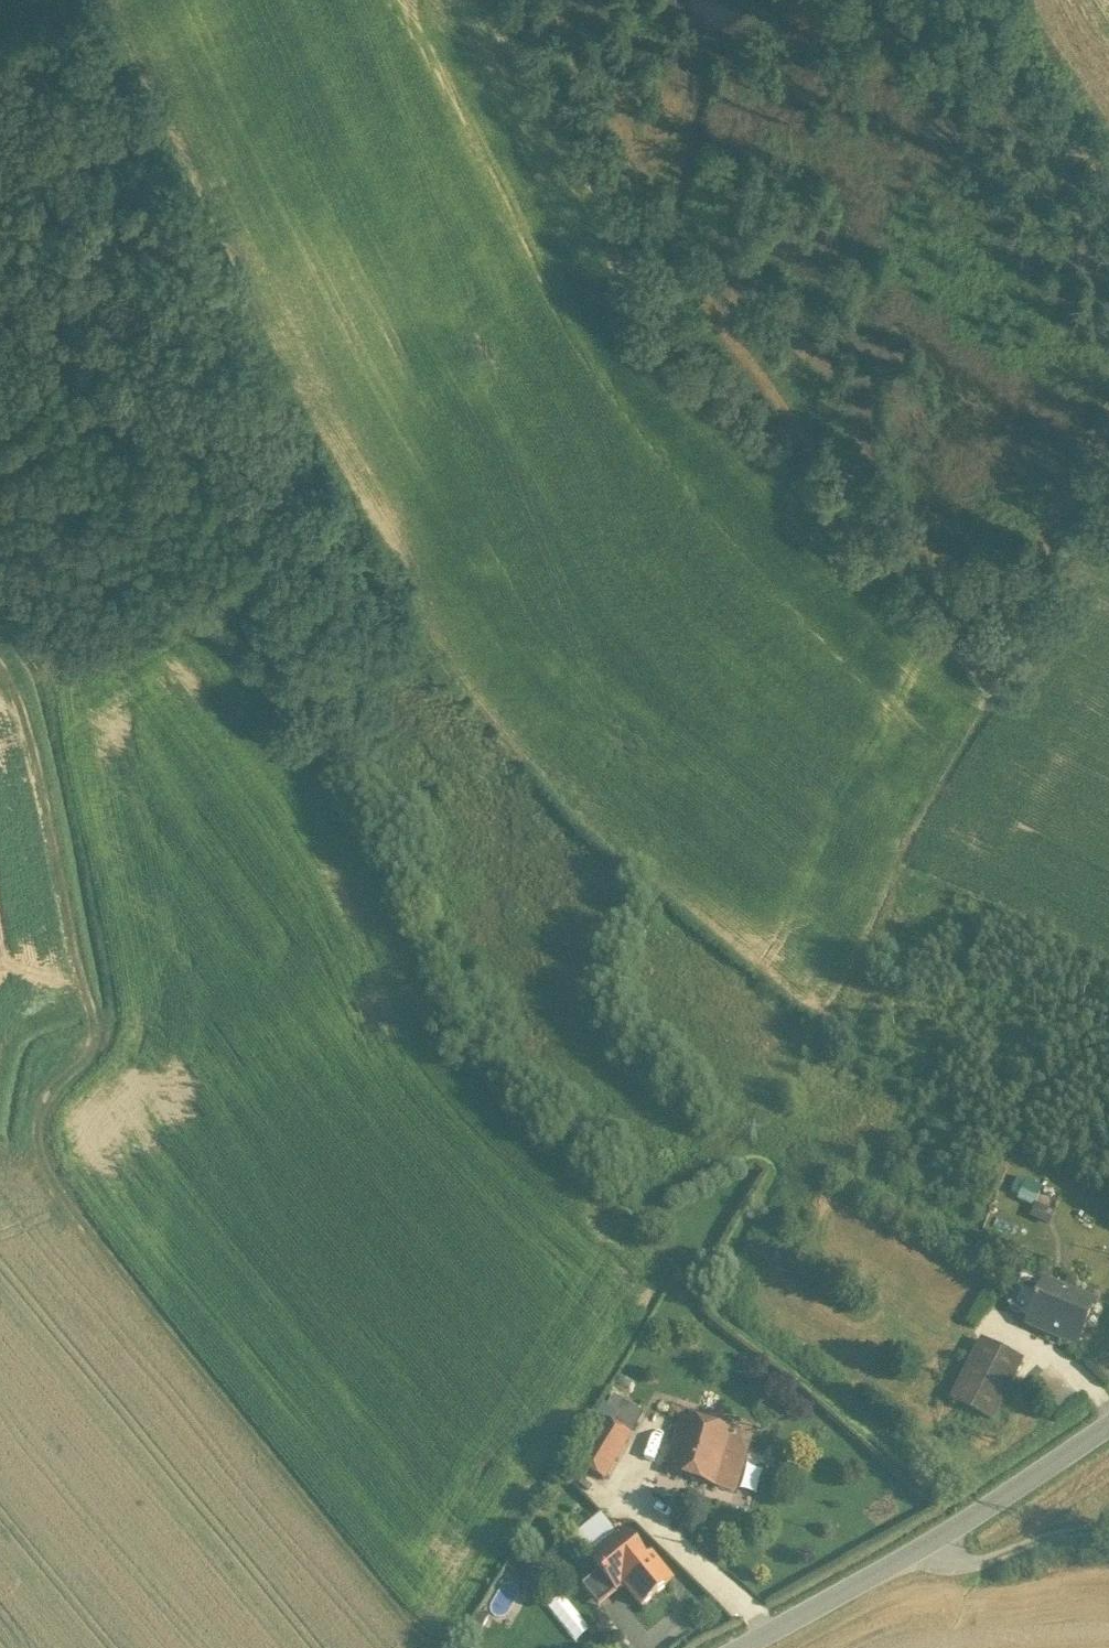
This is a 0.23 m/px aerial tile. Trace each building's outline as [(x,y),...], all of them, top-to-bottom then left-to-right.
[(1009,1192),(1035,1203),(1043,1184),(1017,1173),(1009,1192)] [(1093,1304),(1024,1276),(1010,1309),(1032,1318),(1029,1324),(1077,1343),(1093,1304)] [(1022,1361),(983,1341),(953,1400),(992,1420),(1022,1361)] [(642,1413),(614,1396),(608,1406),(619,1413),(612,1424),(630,1434),(642,1413)] [(612,1424),(599,1416),(589,1432),(597,1437),(580,1466),(602,1479),(630,1434),(612,1424)] [(752,1437),(681,1416),(665,1472),(718,1489),(737,1494),(747,1459),(746,1458),(752,1437)] [(650,1564),(620,1527),(614,1532),(618,1537),(589,1560),(617,1594),(635,1579),(634,1578),(650,1564)]
